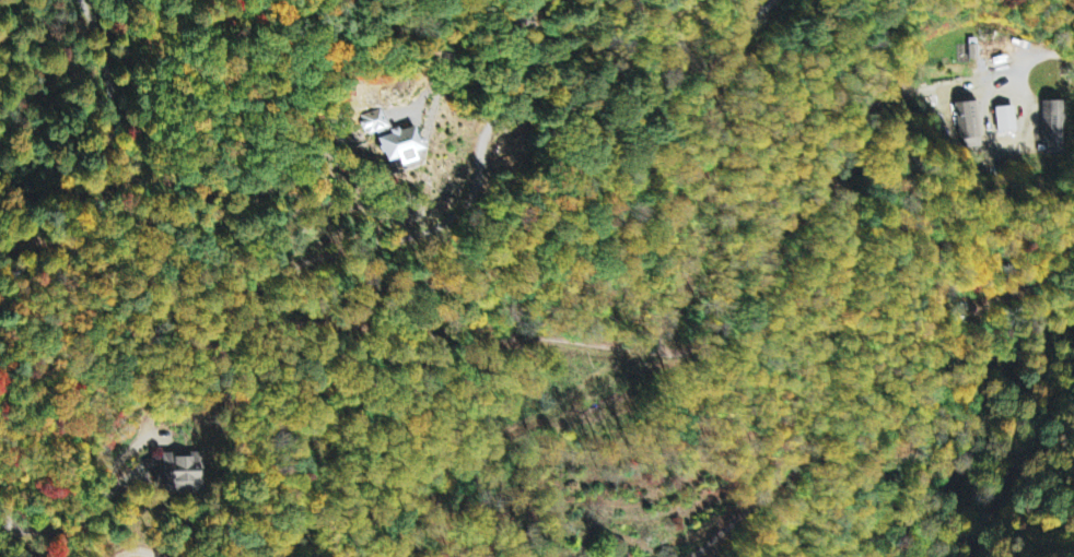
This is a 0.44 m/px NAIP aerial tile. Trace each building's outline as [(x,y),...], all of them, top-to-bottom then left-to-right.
[(978,40),(968,39),(967,61),(977,61),(978,40)] [(979,105),(971,106),(970,101),(957,103),(963,141),(984,137),(979,105)] [(1016,129),(1010,105),(994,109),(1000,133),(1016,129)] [(199,489),(199,454),(163,454),(163,489),(199,489)]
